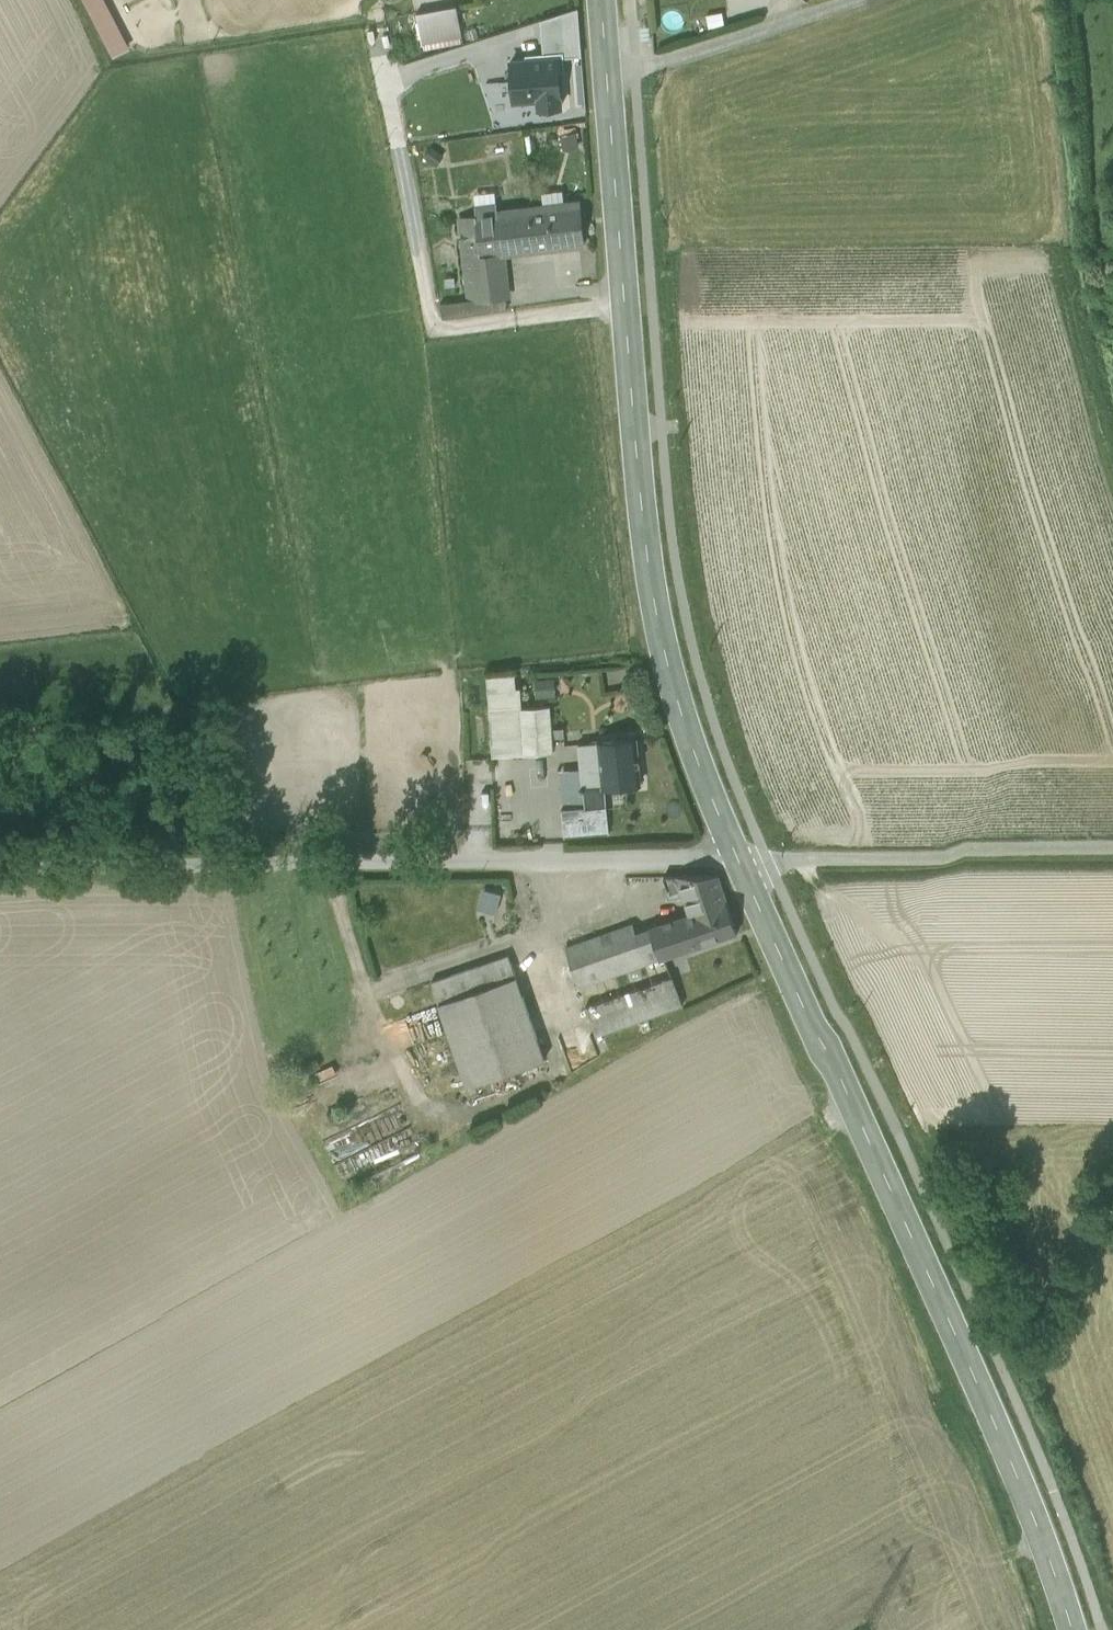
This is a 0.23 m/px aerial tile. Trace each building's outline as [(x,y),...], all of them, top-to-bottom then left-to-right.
[(109,49),(126,40),(105,0),(84,0),(109,49)] [(419,6),(424,36),(464,29),(458,0),(451,0),(419,6)] [(551,50),(589,42),(580,2),(543,9),(551,50)] [(568,65),(518,72),(522,97),(572,90),(568,65)] [(581,196),(518,204),(523,245),(586,237),(581,196)] [(518,204),(462,211),(471,293),(507,289),(509,288),(505,247),(523,245),(518,204)] [(509,301),(507,289),(471,293),(443,297),(445,309),(509,301)] [(497,746),(526,744),(523,699),(522,682),(515,683),(513,668),(493,669),(497,746)] [(551,698),(523,699),(526,744),(526,746),(554,744),(551,698)] [(637,731),(581,736),(585,780),(607,778),(641,775),(637,731)] [(607,778),(585,780),(586,798),(608,797),(607,778)] [(586,798),(564,800),(566,827),(610,824),(608,797),(586,798)] [(683,885),(678,867),(663,868),(669,885),(683,885)] [(719,867),(678,867),(683,885),(690,905),(728,893),(719,867)] [(690,905),(685,907),(697,937),(739,923),(728,893),(690,905)] [(685,907),(636,923),(632,913),(567,937),(581,978),(697,937),(685,907)] [(511,947),(434,973),(441,994),(518,967),(511,947)] [(518,967),(441,994),(469,1077),(547,1051),(518,967)] [(673,967),(588,997),(598,1027),(685,996),(673,967)]
